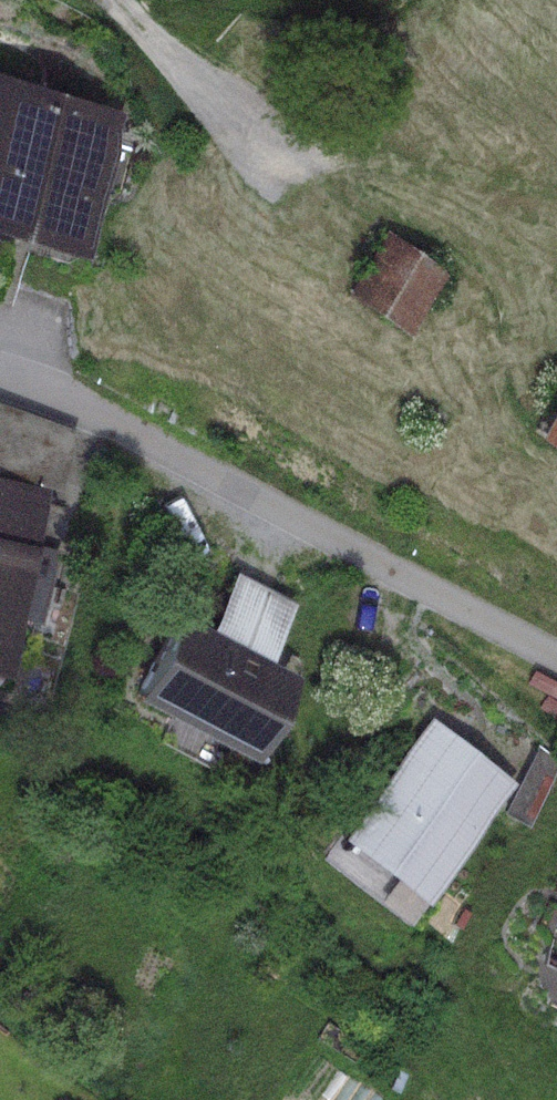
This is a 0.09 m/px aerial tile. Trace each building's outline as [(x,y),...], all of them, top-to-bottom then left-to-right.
[(0,75),(0,236),(68,258),(115,112),(0,75)] [(383,230),(340,291),(402,334),(445,273),(383,230)] [(520,432),(556,456),(556,376),(520,432)] [(0,404),(0,471),(54,485),(50,501),(61,505),(74,431),(0,404)] [(9,669),(22,617),(41,621),(52,578),(32,573),(50,501),(54,485),(0,471),(0,667),(9,669)] [(170,615),(126,696),(244,758),(291,672),(261,656),(290,602),(230,570),(198,630),(170,615)] [(427,716),(331,835),(412,900),(508,782),(427,716)] [(498,813),(527,829),(556,775),(556,761),(536,744),(498,813)] [(544,926),(556,932),(556,899),(544,926)]
